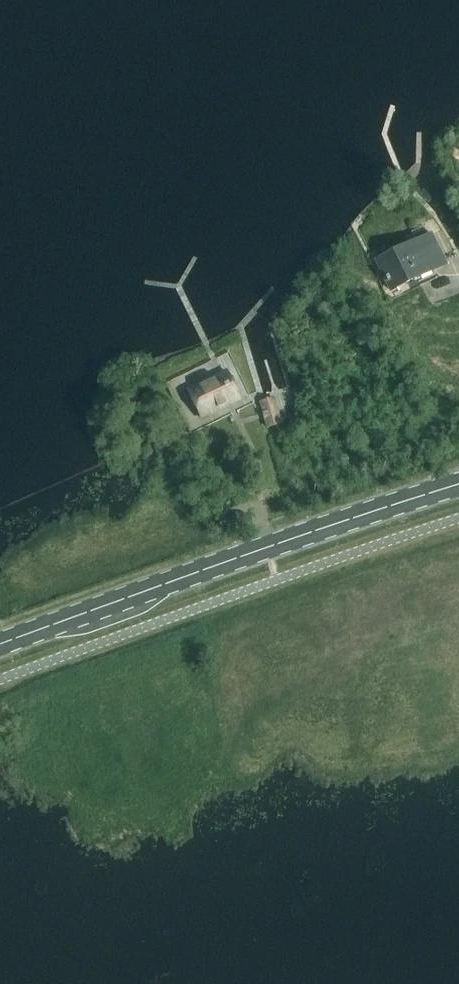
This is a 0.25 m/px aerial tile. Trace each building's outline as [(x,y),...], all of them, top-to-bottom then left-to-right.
[(447,264),(433,234),(380,260),(394,289),(447,264)] [(204,417),(243,398),(230,371),(191,390),(204,417)] [(273,398),(260,402),(267,426),(281,422),(273,398)] [(263,634),(279,626),(275,618),(258,626),(263,634)]
